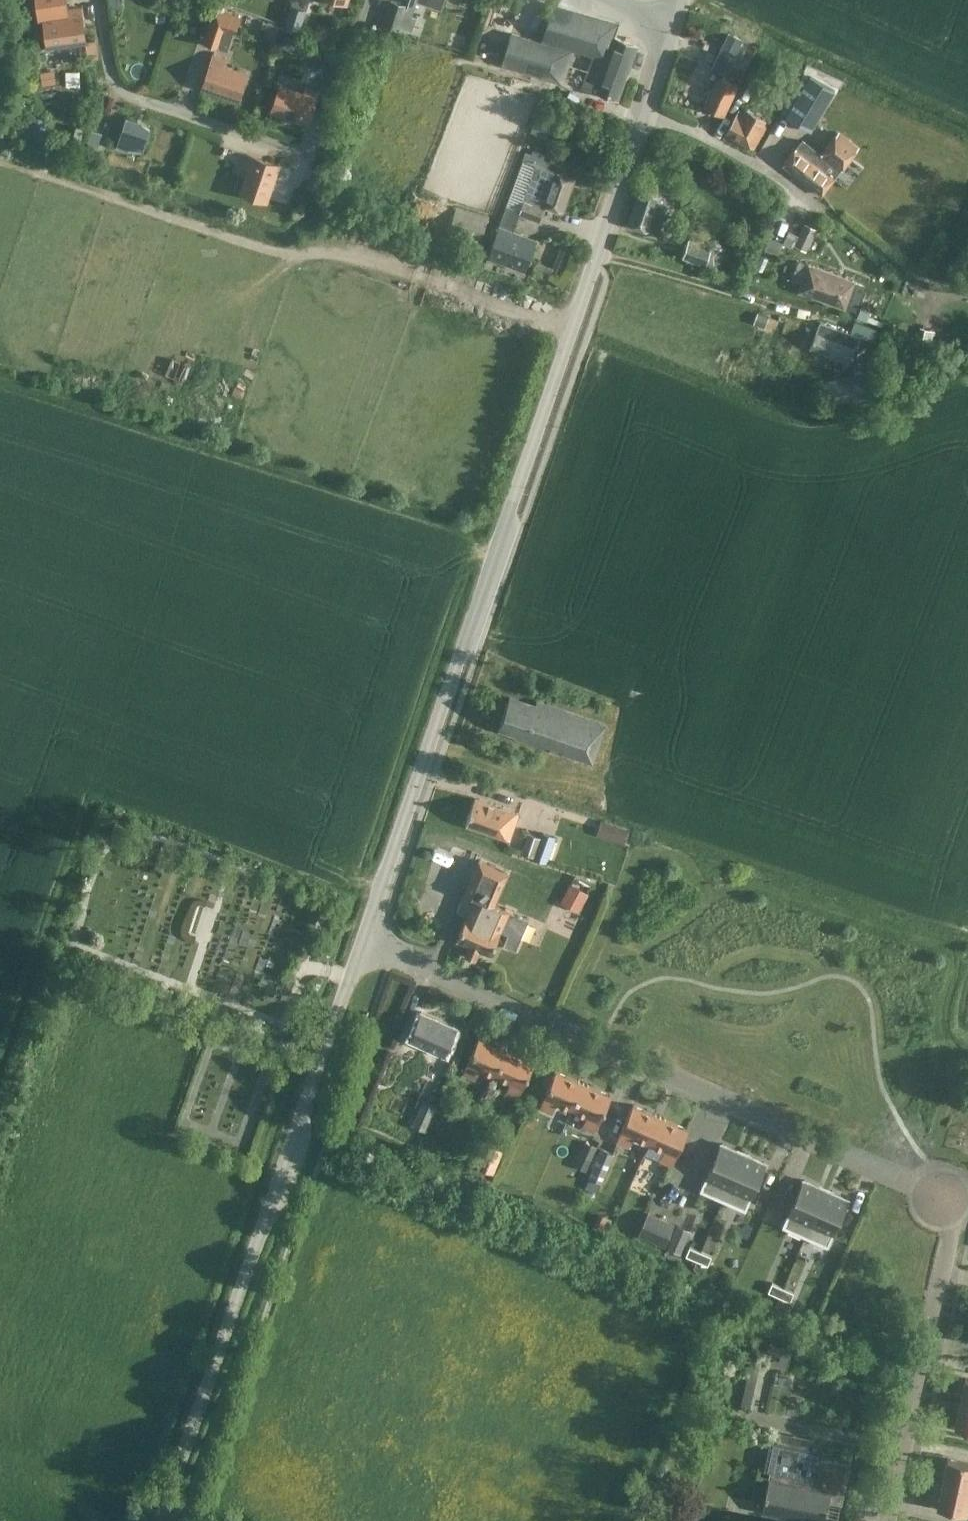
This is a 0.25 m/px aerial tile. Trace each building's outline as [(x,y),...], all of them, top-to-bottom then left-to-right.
[(411,14),(402,11),(405,5),(389,0),(381,23),(396,29),(397,28),(405,31),(411,14)] [(540,42),(510,34),(501,64),(560,81),(570,50),(591,56),(581,85),(617,98),(636,45),(613,36),(618,22),(551,3),(540,42)] [(297,28),(304,9),(291,4),(284,23),(297,28)] [(46,46),(84,41),(79,7),(66,9),(67,15),(42,19),(46,46)] [(233,31),(238,16),(213,7),(202,41),(218,46),(224,28),(233,31)] [(294,37),(283,33),(279,45),(291,49),(294,37)] [(98,39),(85,40),(86,58),(99,57),(98,39)] [(237,99),(246,73),(222,65),(224,59),(212,54),(201,87),(237,99)] [(722,114),(736,86),(737,87),(741,80),(738,78),(744,66),(723,57),(715,75),(716,76),(702,105),(722,114)] [(809,75),(785,116),(809,130),(833,89),(809,75)] [(306,123),(317,91),(305,86),(302,93),(279,85),(270,110),(306,123)] [(752,148),(764,125),(757,121),(760,117),(745,109),(743,113),(736,110),(724,133),(752,148)] [(36,116),(26,112),(21,124),(25,126),(22,134),(32,138),(37,125),(33,125),(36,116)] [(125,116),(115,146),(126,150),(128,146),(141,151),(149,128),(135,124),(136,120),(125,116)] [(546,140),(547,138),(553,126),(554,124),(538,116),(530,133),(546,140)] [(547,138),(561,144),(567,132),(553,126),(547,138)] [(833,176),(849,156),(858,144),(837,127),(817,153),(801,140),(795,147),(782,164),(820,194),(833,177),(833,176)] [(95,151),(101,132),(90,128),(84,147),(95,151)] [(518,214),(537,221),(543,204),(562,211),(573,177),(546,167),(549,159),(529,152),(528,153),(523,151),(504,205),(515,209),(519,210),(518,214)] [(265,200),(277,164),(245,153),(241,165),(247,167),(239,191),(265,200)] [(324,172),(311,168),(305,183),(318,188),(324,172)] [(666,214),(673,194),(660,189),(640,182),(626,223),(646,230),(657,233),(664,213),(666,214)] [(486,255),(520,267),(524,268),(535,237),(508,228),(515,209),(504,205),(497,224),(486,255)] [(479,240),(487,216),(456,206),(448,230),(479,240)] [(804,223),(793,245),(806,251),(817,230),(804,223)] [(553,265),(549,271),(561,279),(565,273),(573,253),(575,246),(574,236),(560,236),(560,246),(559,249),(553,265)] [(777,253),(781,241),(768,237),(764,249),(777,253)] [(681,256),(704,264),(704,265),(715,269),(723,248),(711,243),(709,247),(687,239),(681,256)] [(807,263),(797,290),(843,306),(852,280),(807,263)] [(763,327),(768,316),(757,312),(753,323),(763,327)] [(854,320),(849,332),(859,335),(872,340),(877,328),(854,320)] [(849,361),(851,357),(859,335),(849,332),(818,321),(808,347),(849,361)] [(872,368),(884,367),(883,354),(871,355),(872,368)] [(825,405),(872,394),(866,371),(819,382),(825,405)] [(591,762),(605,723),(536,699),(533,705),(508,697),(498,726),(515,732),(514,736),(591,762)] [(508,839),(517,813),(473,798),(464,824),(508,839)] [(125,840),(129,829),(114,823),(110,834),(125,840)] [(626,834),(627,830),(628,828),(615,824),(610,838),(623,842),(626,834)] [(546,863),(554,837),(541,832),(539,836),(526,832),(520,852),(533,856),(532,858),(546,863)] [(489,954),(499,931),(505,934),(501,945),(513,950),(526,920),(507,912),(508,911),(493,904),(508,871),(477,857),(462,891),(464,891),(456,911),(465,915),(455,939),(468,945),(464,954),(474,958),(478,949),(489,954)] [(568,883),(558,902),(576,911),(586,893),(568,883)] [(443,1055),(456,1027),(420,1011),(407,1039),(443,1055)] [(479,1067),(494,1073),(505,1048),(477,1036),(461,1072),(474,1078),(479,1067)] [(533,1060),(505,1048),(494,1073),(509,1080),(504,1091),(517,1097),(533,1060)] [(392,1089),(396,1079),(423,1089),(434,1059),(407,1049),(403,1062),(388,1056),(377,1084),(392,1089)] [(556,1101),(571,1107),(582,1082),(554,1070),(538,1106),(551,1112),(556,1101)] [(582,1082),(571,1107),(586,1114),(581,1125),(593,1130),(610,1094),(582,1082)] [(434,1104),(422,1099),(410,1126),(423,1132),(434,1104)] [(633,1134),(648,1141),(659,1116),(631,1104),(615,1140),(628,1146),(633,1134)] [(536,1117),(529,1114),(526,1122),(533,1125),(536,1117)] [(686,1128),(659,1116),(648,1141),(663,1148),(658,1159),(670,1164),(686,1128)] [(590,1158),(596,1146),(584,1140),(578,1153),(590,1158)] [(742,1152),(720,1143),(700,1189),(722,1198),(742,1152)] [(599,1146),(591,1167),(583,1187),(597,1192),(612,1152),(599,1146)] [(742,1152),(722,1198),(744,1208),(764,1162),(742,1152)] [(783,1225),(804,1235),(825,1189),(803,1179),(783,1225)] [(825,1189),(804,1235),(826,1244),(846,1198),(825,1189)] [(673,1223),(658,1217),(646,1212),(637,1234),(664,1245),(665,1241),(673,1223)] [(611,1218),(599,1213),(594,1223),(606,1229),(611,1218)] [(690,1230),(675,1223),(665,1246),(680,1252),(690,1230)] [(685,1255),(695,1259),(699,1250),(688,1246),(685,1255)] [(710,1255),(699,1250),(695,1259),(706,1264),(710,1255)] [(778,1296),(782,1286),(771,1281),(767,1291),(778,1296)] [(782,1286),(778,1296),(789,1300),(793,1291),(782,1286)] [(790,1348),(766,1343),(762,1361),(786,1367),(790,1348)] [(959,1402),(967,1404),(967,1378),(964,1378),(959,1402)] [(959,1402),(953,1426),(967,1429),(967,1404),(959,1402)] [(848,1464),(818,1458),(820,1451),(805,1447),(806,1443),(802,1438),(788,1434),(782,1439),(781,1443),(768,1440),(761,1468),(768,1470),(760,1510),(813,1520),(823,1520),(827,1500),(840,1503),(848,1464)] [(941,1482),(967,1488),(967,1463),(946,1458),(941,1482)] [(967,1499),(967,1488),(941,1482),(936,1506),(965,1512),(967,1499)]
